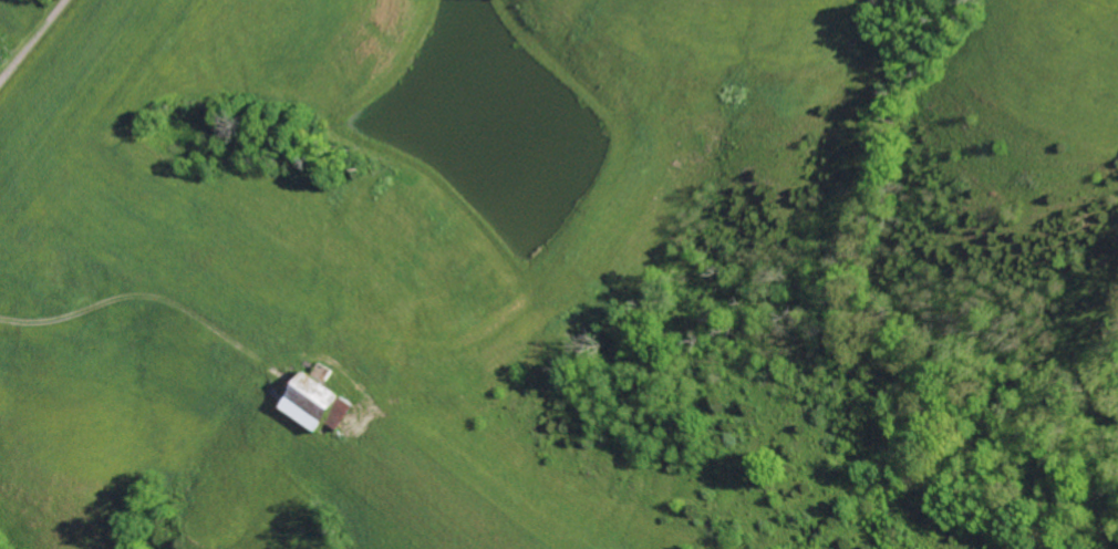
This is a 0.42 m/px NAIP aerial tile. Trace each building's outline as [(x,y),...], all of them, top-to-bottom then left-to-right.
[(284,408),(322,432),(345,394),(307,371),(284,408)]
